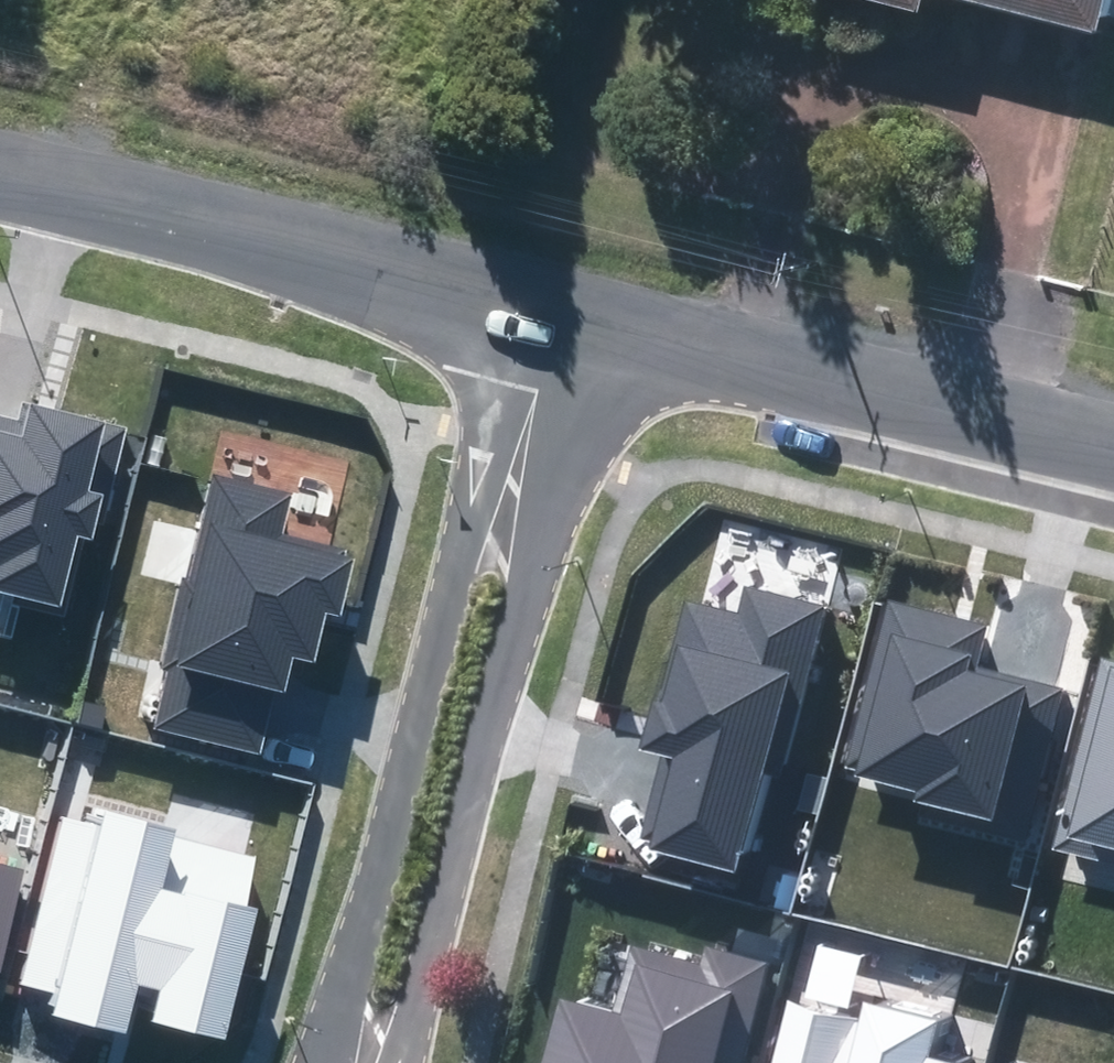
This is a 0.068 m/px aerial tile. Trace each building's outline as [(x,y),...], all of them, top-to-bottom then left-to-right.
[(952,14),(955,0),(896,0),(952,14)] [(1113,31),(1113,0),(988,0),(1113,31)] [(58,599),(84,501),(98,505),(120,419),(17,392),(15,402),(3,399),(0,408),(0,584),(58,599)] [(277,488),(207,470),(142,721),(246,748),(259,697),(272,648),(285,652),(299,597),(314,601),(328,545),(266,529),(277,488)] [(656,783),(641,839),(648,841),(646,851),(734,874),(765,756),(782,760),(822,606),(746,586),(739,615),(683,601),(645,744),(664,749),(656,783)] [(931,801),(1039,829),(1080,673),(1032,661),(993,650),(997,636),(994,635),(999,613),(903,587),(860,754),(938,774),(931,801)] [(1065,836),(1113,848),(1113,646),(1065,836)] [(161,989),(152,1020),(225,1039),(259,909),(184,889),(184,892),(164,887),(179,828),(105,808),(100,825),(62,815),(25,954),(30,955),(23,982),(52,990),(49,1002),(56,1004),(54,1013),(64,1016),(125,1032),(138,983),(161,989)] [(21,872),(0,866),(0,957),(21,872)] [(562,1062),(756,1062),(785,953),(714,935),(708,956),(641,939),(625,998),(582,987),(562,1062)] [(975,1055),(948,1048),(959,1010),(892,991),(884,1020),(803,997),(785,1062),(973,1062),(975,1055)] [(1013,1054),(1010,1062),(1047,1062),(1013,1054)]
